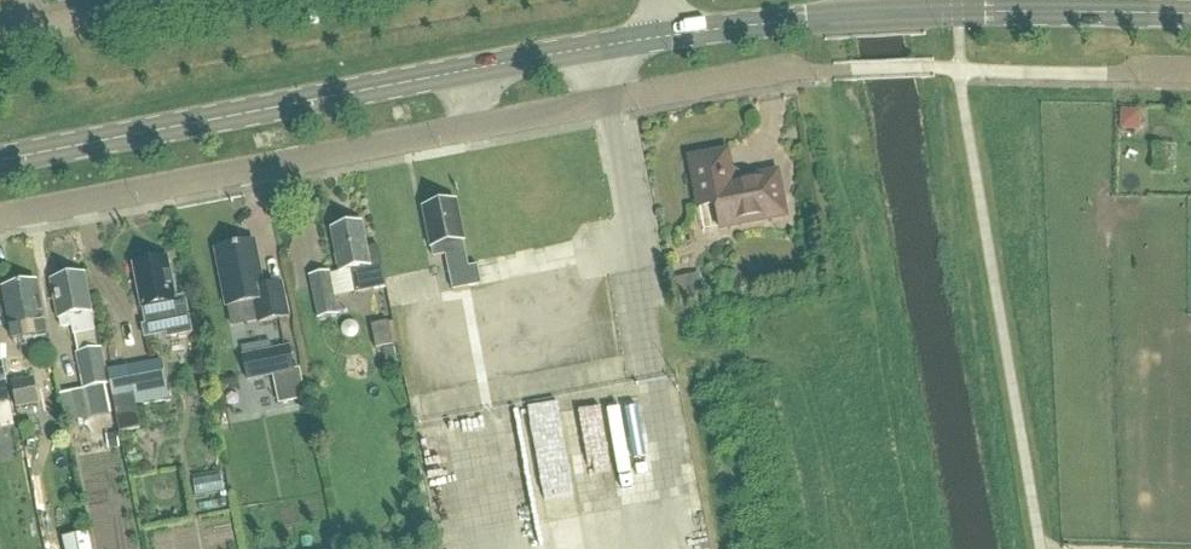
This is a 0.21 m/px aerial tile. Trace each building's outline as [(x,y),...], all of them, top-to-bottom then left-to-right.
[(1122,130),(1136,131),(1139,127),(1140,114),(1123,113),(1122,130)] [(742,181),(732,174),(728,153),(690,160),(698,203),(715,199),(721,230),(787,218),(778,174),(742,181)] [(471,269),(458,203),(426,210),(436,259),(448,257),(455,292),(484,286),(480,267),(471,269)] [(377,255),(369,250),(364,225),(333,231),(342,274),(353,272),(357,295),(388,289),(381,254),(377,255)] [(256,243),(218,251),(229,308),(230,308),(234,328),(260,323),(261,324),(289,318),(283,284),(265,288),(256,243)] [(193,336),(186,300),(179,301),(175,280),(172,281),(168,262),(136,268),(147,328),(144,329),(146,340),(156,339),(155,336),(167,334),(168,340),(193,336)] [(95,333),(84,278),(54,283),(60,320),(62,329),(73,327),(75,337),(95,333)] [(317,320),(338,316),(331,281),(310,286),(317,320)] [(44,337),(42,325),(44,324),(37,284),(4,290),(12,331),(14,330),(17,342),(44,337)] [(376,351),(393,347),(388,324),(371,326),(376,351)] [(243,357),(248,381),(274,376),(280,407),(308,402),(302,371),(295,372),(291,348),(243,357)] [(78,423),(111,415),(105,386),(109,385),(102,350),(76,356),(83,391),(72,393),(78,423)] [(395,350),(384,352),(388,372),(399,370),(395,350)] [(133,394),(166,388),(161,362),(128,368),(133,394)] [(28,382),(11,385),(15,410),(33,406),(28,382)] [(119,398),(123,431),(144,429),(140,396),(119,398)] [(570,403),(553,403),(557,492),(573,492),(570,403)] [(540,525),(556,525),(552,405),(529,406),(530,433),(518,433),(519,474),(538,474),(540,525)] [(588,434),(609,432),(607,408),(572,411),(573,426),(587,425),(588,434)] [(117,434),(106,436),(109,452),(120,450),(117,434)] [(591,446),(595,476),(613,473),(609,443),(591,446)]
